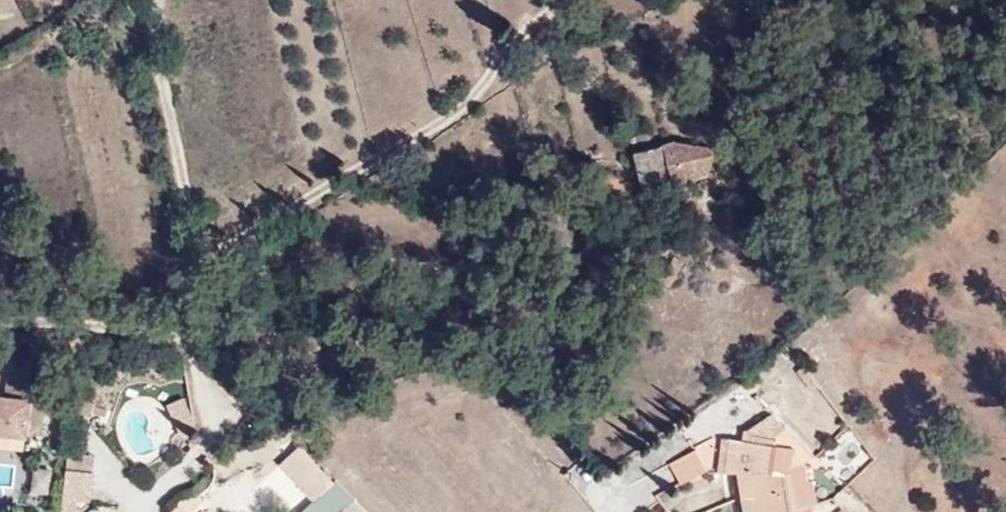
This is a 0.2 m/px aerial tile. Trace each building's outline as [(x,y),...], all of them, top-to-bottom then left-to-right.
[(646,203),(673,197),(673,193),(692,189),(693,178),(709,182),(708,159),(671,150),(635,157),(646,203)] [(710,185),(709,182),(693,178),(692,189),(710,185)] [(691,269),(686,273),(693,280),(697,276),(691,269)] [(686,273),(670,287),(677,295),(693,280),(686,273)] [(50,401),(52,380),(10,375),(8,396),(31,399),(50,401)] [(31,399),(8,396),(0,395),(0,432),(26,435),(31,399)] [(193,422),(182,398),(168,405),(178,429),(193,422)] [(723,449),(720,484),(735,484),(740,511),(803,511),(796,480),(797,475),(808,470),(815,480),(823,475),(773,424),(745,440),(744,453),(723,449)] [(839,481),(870,458),(849,429),(818,453),(839,481)] [(298,442),(276,464),(313,501),(335,479),(298,442)] [(109,474),(111,459),(82,456),(81,472),(109,474)] [(699,460),(672,475),(684,496),(711,481),(699,460)] [(32,467),(30,488),(46,489),(47,468),(32,467)] [(109,474),(81,472),(77,511),(92,511),(93,504),(106,505),(109,474)] [(832,498),(847,511),(871,511),(843,486),(832,498)] [(166,511),(189,511),(180,498),(164,509),(166,511)]
